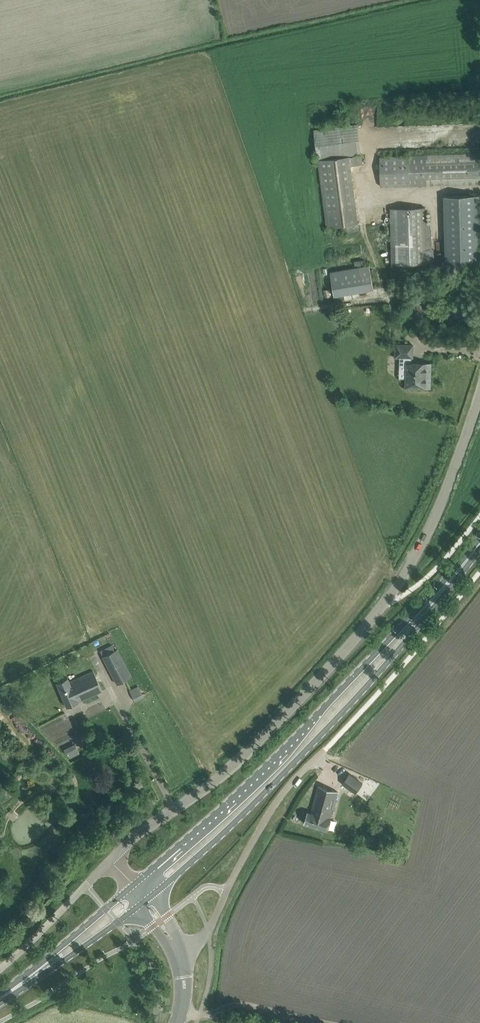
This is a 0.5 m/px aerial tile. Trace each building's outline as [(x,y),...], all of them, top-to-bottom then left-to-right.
[(381,186),(479,184),(479,154),(380,156),(381,186)] [(342,226),(343,232),(359,230),(351,165),(363,164),(362,155),(350,156),(350,155),(319,160),(327,228),(342,226)] [(479,266),(479,195),(444,196),(446,267),(479,266)] [(433,262),(433,251),(431,251),(431,223),(427,223),(427,208),(391,209),(392,263),(433,262)] [(370,265),(330,272),(334,296),(374,289),(370,265)] [(407,387),(430,387),(431,363),(412,363),(412,357),(413,357),(413,345),(396,344),(396,356),(400,356),(400,364),(407,364),(407,387)] [(110,645),(99,650),(101,654),(111,649),(110,645)] [(103,656),(117,684),(131,677),(118,649),(103,656)] [(67,707),(102,691),(93,670),(69,681),(68,678),(56,683),(67,707)] [(130,690),(135,700),(143,696),(138,686),(130,690)] [(64,747),(68,758),(78,754),(74,743),(64,747)] [(356,793),(363,783),(349,773),(342,783),(356,793)] [(330,817),(338,791),(319,785),(311,812),(308,811),(305,823),(328,830),(332,817),(330,817)]
